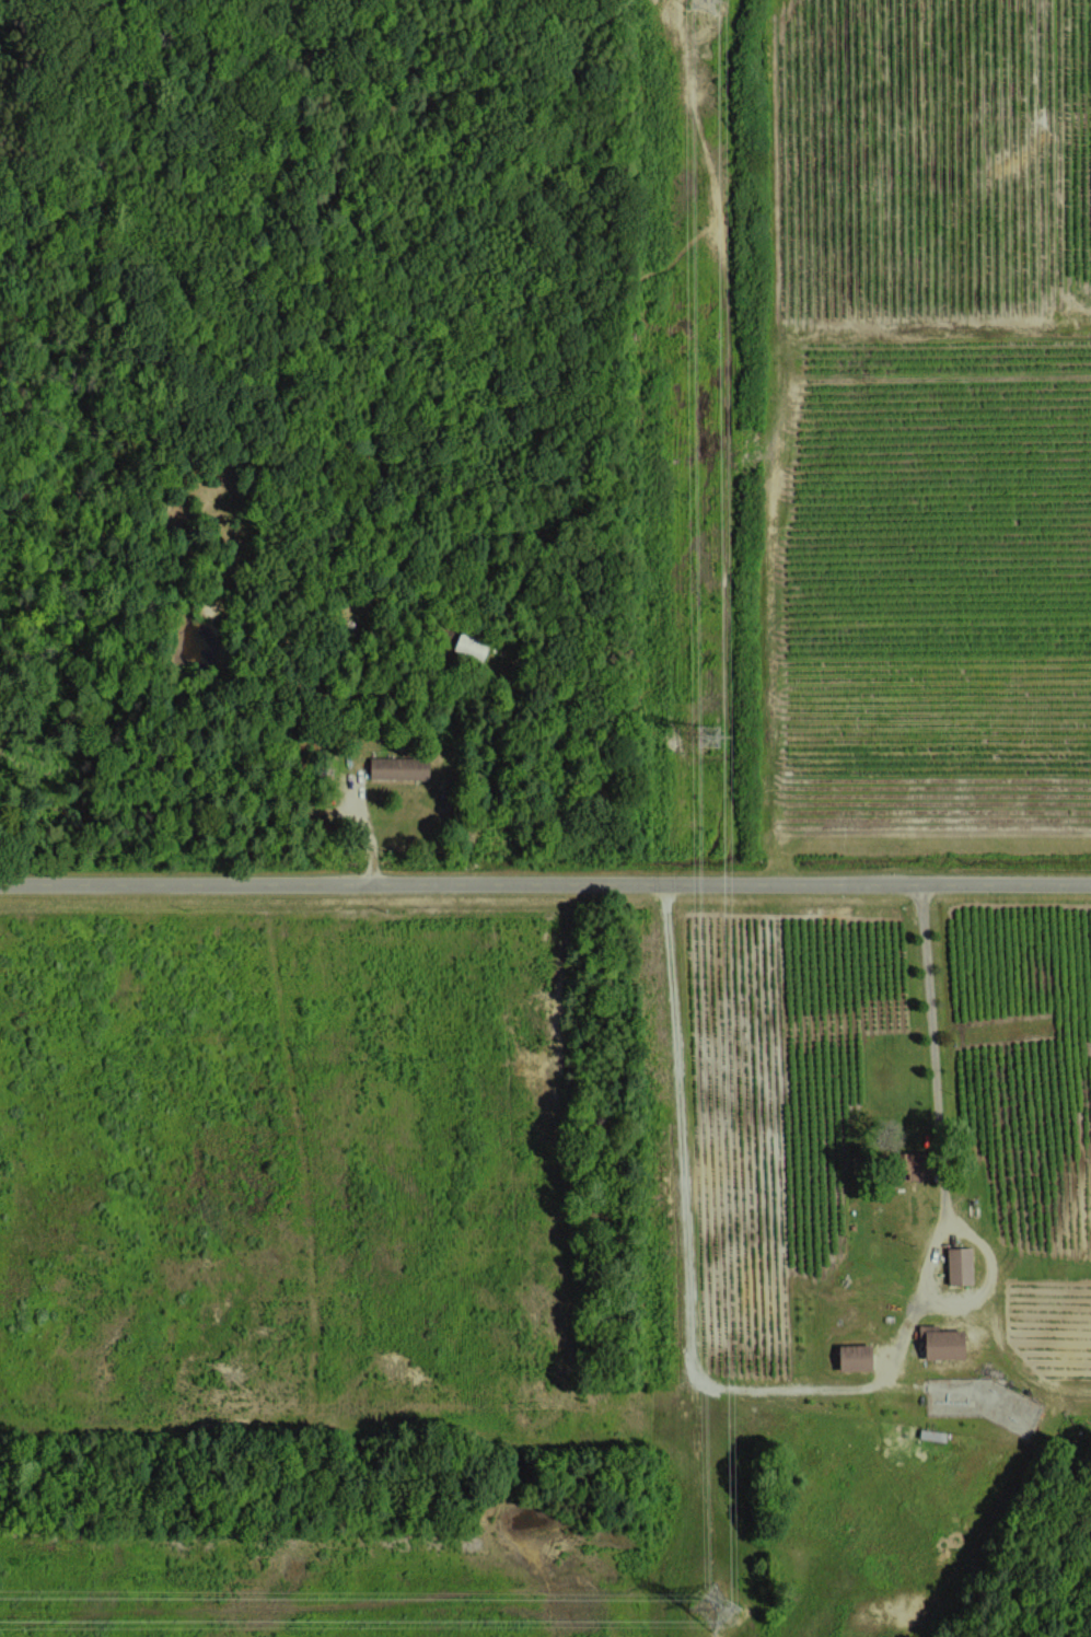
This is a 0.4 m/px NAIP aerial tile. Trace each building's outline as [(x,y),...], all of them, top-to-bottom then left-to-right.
[(455,650),(484,662),(491,645),(462,633),(455,650)] [(427,779),(428,758),(369,757),(369,778),(427,779)] [(970,1247),(945,1248),(947,1284),(971,1284),(970,1247)] [(962,1329),(937,1330),(936,1324),(921,1325),(922,1359),(962,1357),(962,1329)] [(837,1371),(870,1370),(869,1344),(836,1345),(837,1371)]
